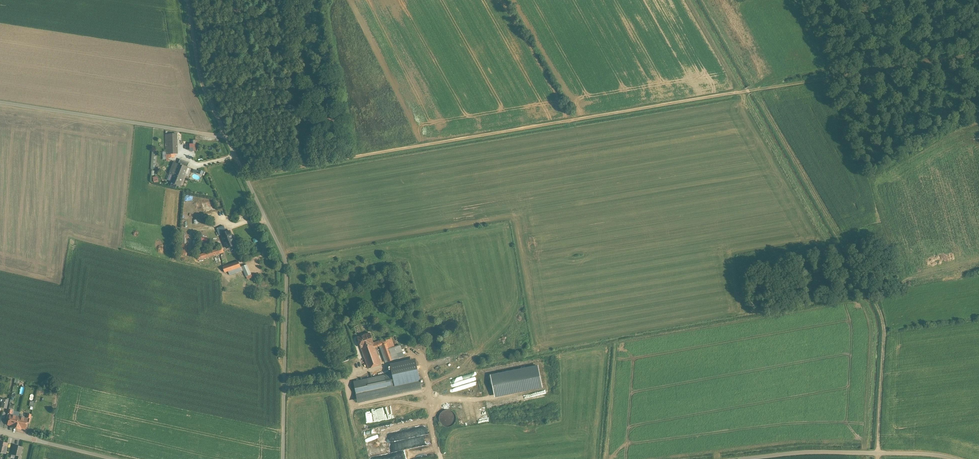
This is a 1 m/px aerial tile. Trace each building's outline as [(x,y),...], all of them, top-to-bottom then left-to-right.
[(167,135),(167,155),(180,155),(180,134),(167,135)] [(174,176),(171,183),(182,187),(190,168),(175,161),(170,174),(174,176)] [(223,236),(228,250),(239,247),(233,230),(228,232),(226,227),(218,229),(220,237),(223,236)] [(226,254),(224,248),(198,255),(200,261),(226,254)] [(243,267),(241,262),(225,268),(227,273),(243,267)] [(254,278),(248,265),(243,268),(248,280),(254,278)] [(372,333),(357,338),(361,349),(376,344),(376,343),(372,333)] [(381,347),(387,365),(407,358),(402,345),(397,347),(393,337),(376,343),(376,344),(378,349),(381,347)] [(361,349),(369,370),(383,365),(378,349),(376,344),(361,349)] [(395,373),(355,382),(360,407),(425,393),(417,359),(393,364),(395,373)] [(537,365),(489,373),(493,396),(541,388),(537,365)] [(19,417),(10,415),(8,425),(14,426),(14,427),(16,428),(19,417)] [(26,419),(19,417),(16,428),(18,429),(19,427),(25,429),(26,423),(27,419),(26,419)] [(412,445),(430,440),(427,426),(404,432),(404,430),(393,433),(395,440),(399,439),(399,440),(410,437),(412,445)] [(14,445),(11,455),(16,456),(15,458),(17,458),(21,458),(22,456),(21,456),(23,447),(14,445)]
